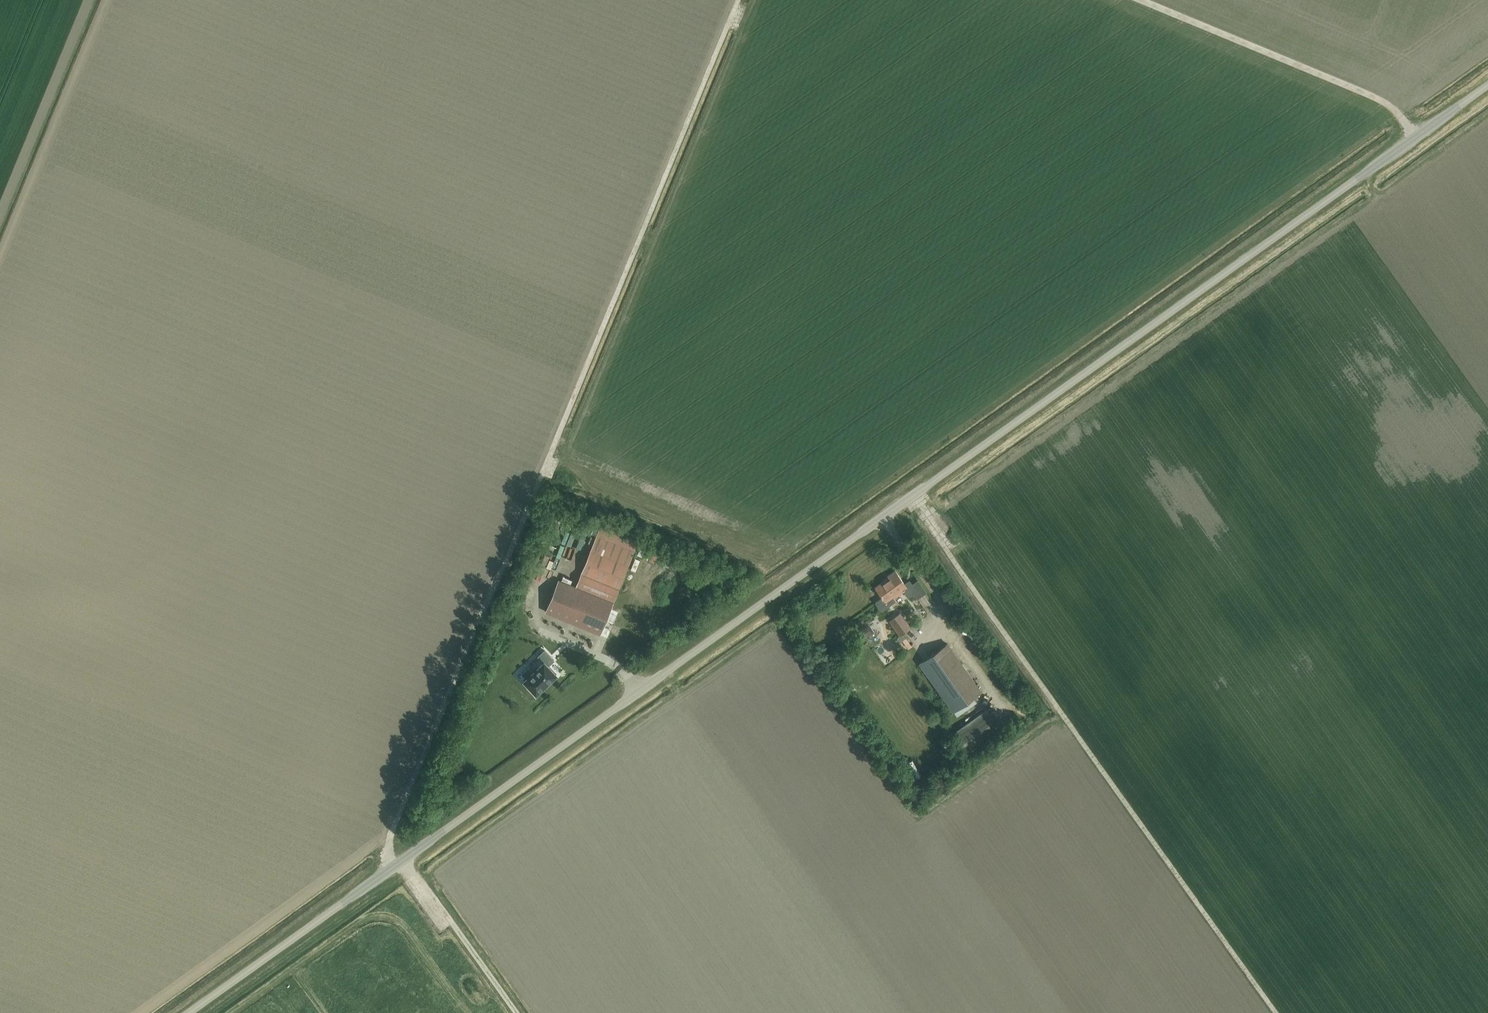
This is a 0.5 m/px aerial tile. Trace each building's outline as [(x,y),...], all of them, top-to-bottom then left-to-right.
[(602,523),(590,551),(627,566),(639,538),(602,523)] [(581,574),(618,589),(627,566),(590,551),(581,574)] [(903,582),(895,570),(887,576),(889,577),(875,587),(882,597),(875,602),(881,611),(895,601),(893,598),(907,588),(909,590),(909,593),(918,595),(920,585),(916,579),(909,578),(903,582)] [(576,587),(613,602),(618,589),(581,574),(576,587)] [(613,602),(576,587),(558,580),(545,611),(600,634),(613,602)] [(899,635),(910,627),(900,613),(889,620),(899,635)] [(953,711),(981,691),(947,643),(919,663),(953,711)] [(524,681),(536,694),(556,675),(548,666),(554,660),(544,650),(538,656),(543,662),(532,673),(528,668),(522,674),(526,678),(524,681)] [(968,752),(1001,729),(987,709),(954,732),(968,752)]
